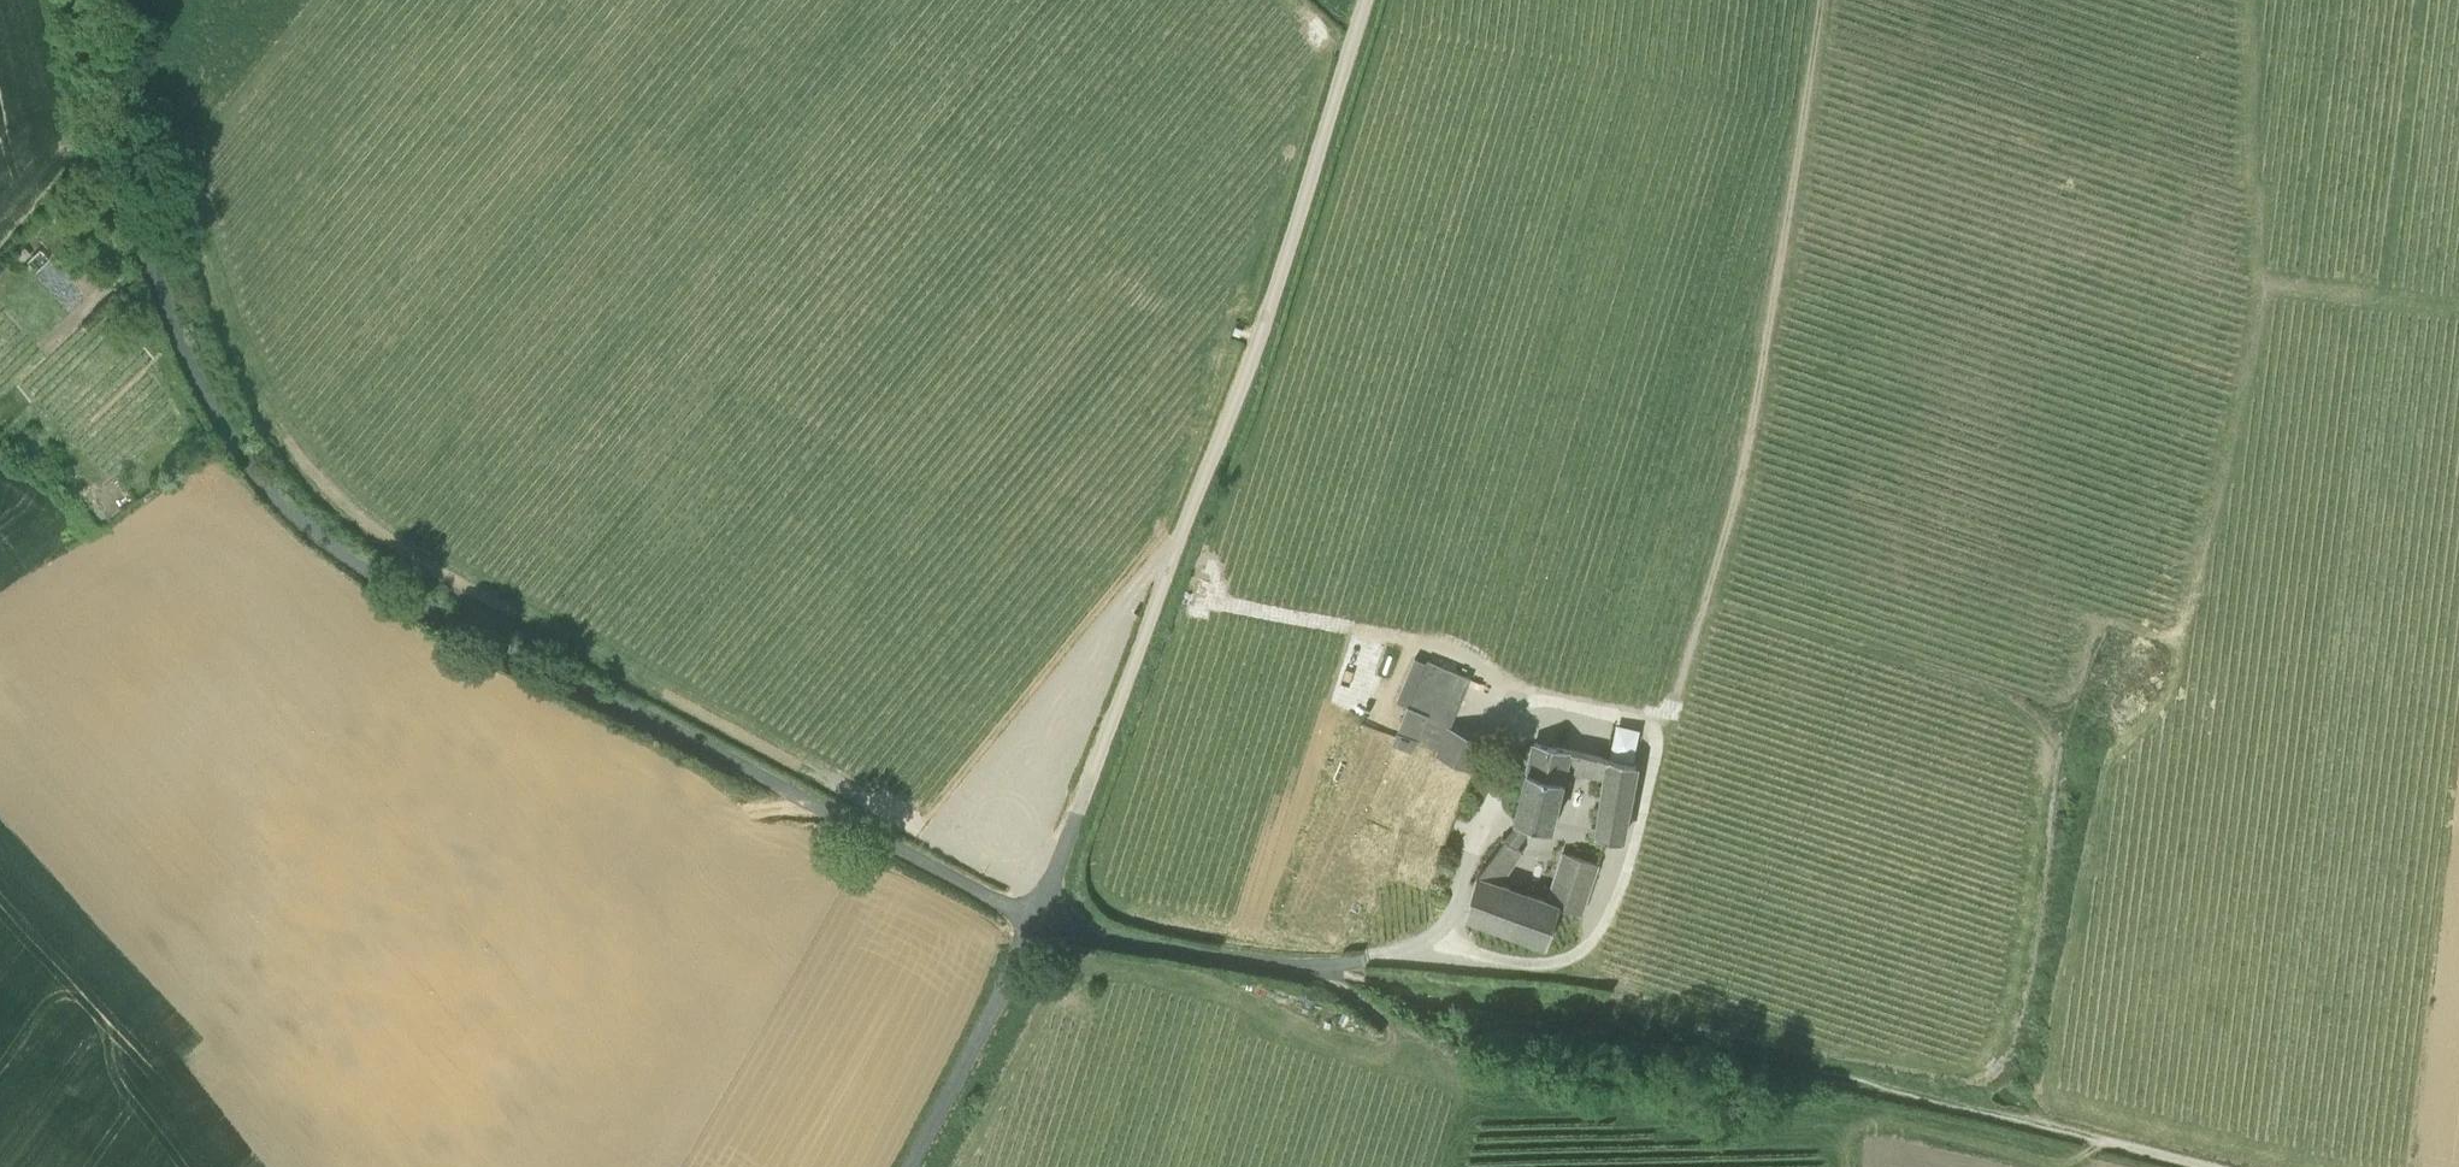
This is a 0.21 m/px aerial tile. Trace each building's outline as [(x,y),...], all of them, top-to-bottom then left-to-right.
[(1395,730),(1394,733),(1436,751),(1434,755),(1473,772),(1486,742),(1449,726),(1469,677),(1425,659),(1403,712),(1395,730)] [(1367,865),(1386,872),(1433,887),(1458,807),(1473,772),(1434,755),(1436,751),(1394,733),(1395,730),(1363,717),(1281,914),(1336,937),(1367,865)] [(1613,750),(1638,755),(1644,724),(1620,719),(1613,750)] [(1517,846),(1534,823),(1553,827),(1568,770),(1603,777),(1606,777),(1597,835),(1622,839),(1637,762),(1534,741),(1516,817),(1519,818),(1505,838),(1477,876),(1464,916),(1547,944),(1560,905),(1583,912),(1600,863),(1562,851),(1547,896),(1503,881),(1523,851),(1517,846)]
